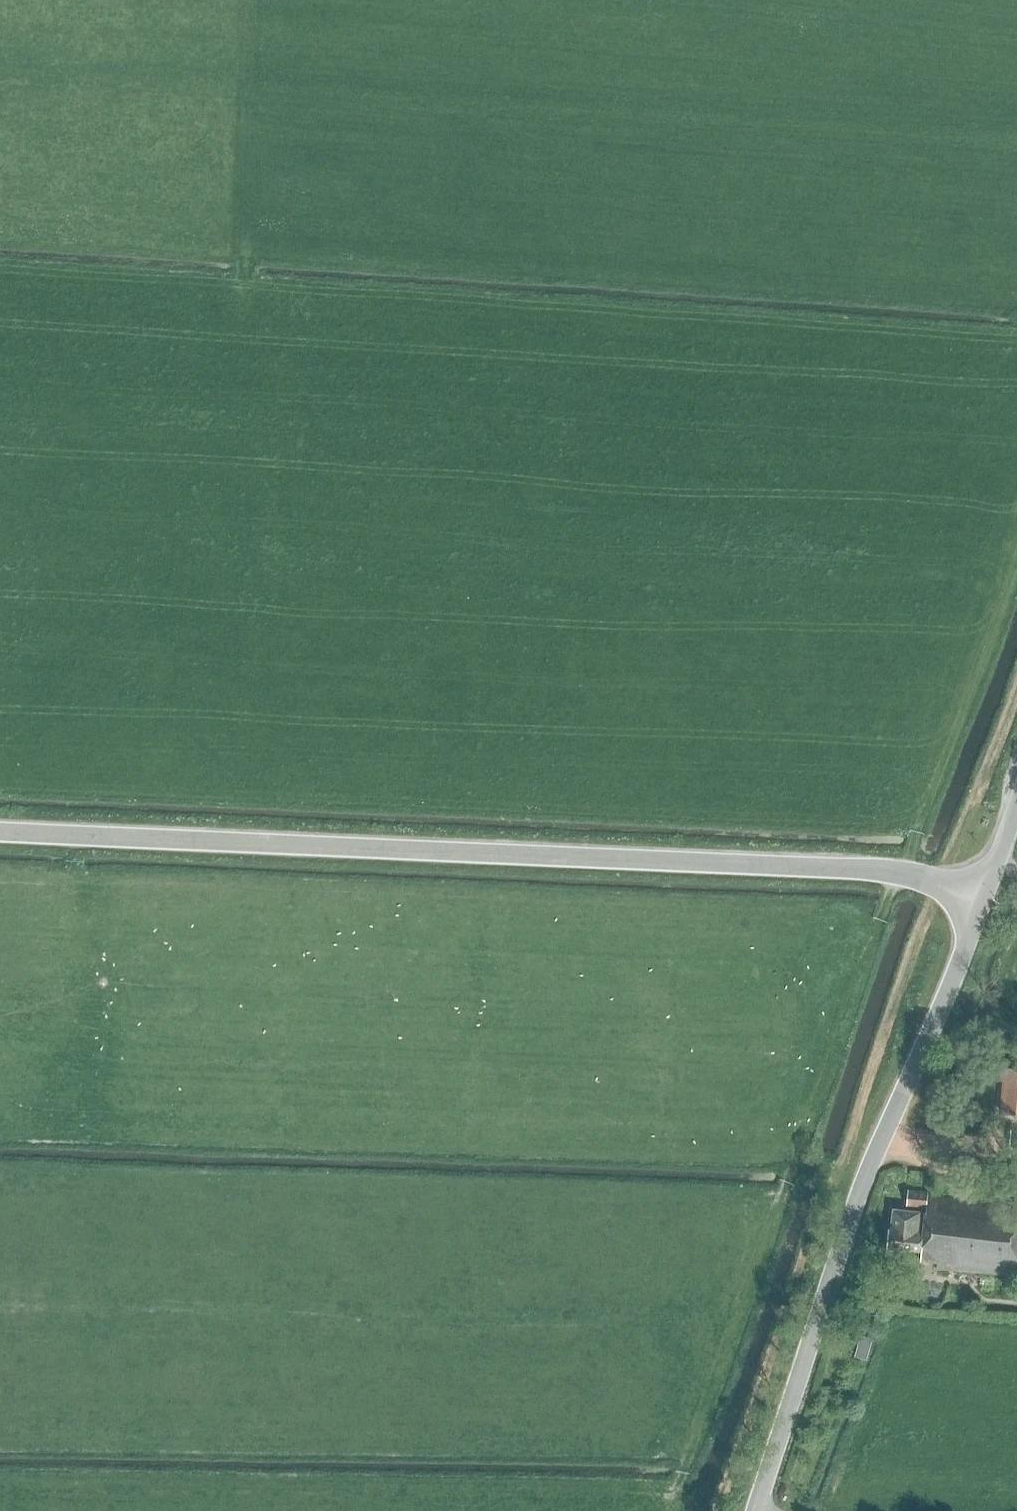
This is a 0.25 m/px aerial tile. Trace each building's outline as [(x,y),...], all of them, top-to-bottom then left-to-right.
[(1001,1068),(1000,1080),(1002,1080),(1000,1112),(1016,1113),(1016,1069),(1001,1068)] [(908,1190),(906,1204),(919,1206),(919,1211),(893,1208),(891,1228),(888,1228),(886,1246),(921,1250),(920,1260),(937,1262),(936,1269),(1016,1275),(1016,1204),(927,1195),(928,1192),(908,1190)] [(872,1338),(860,1335),(855,1355),(866,1359),(872,1338)]
